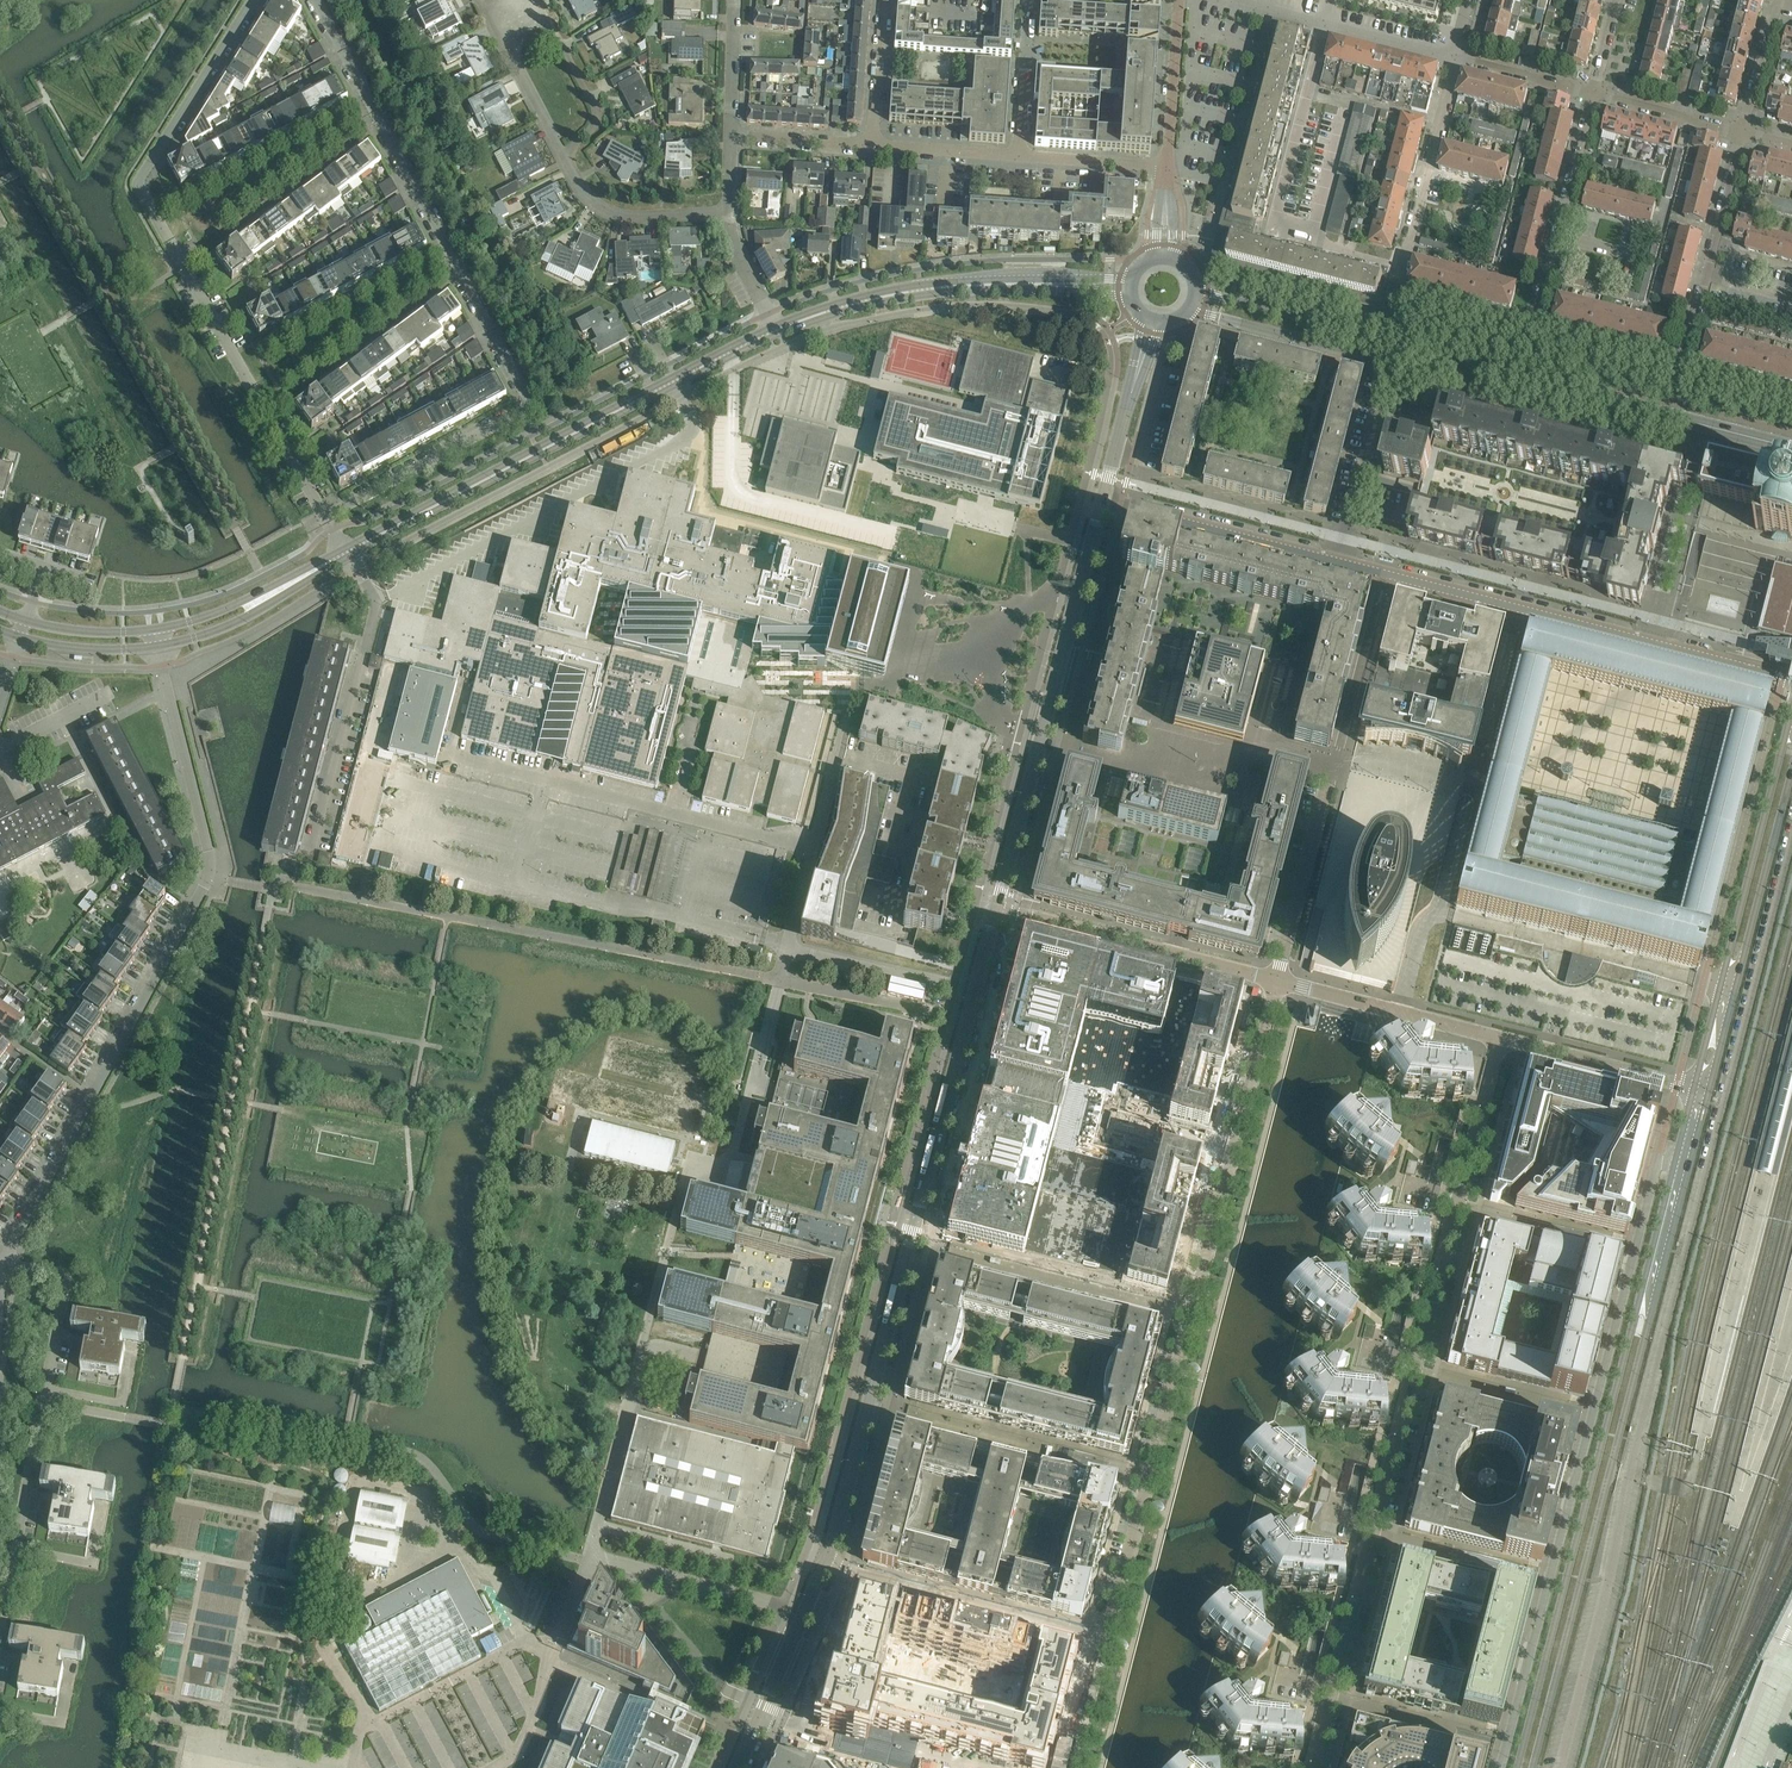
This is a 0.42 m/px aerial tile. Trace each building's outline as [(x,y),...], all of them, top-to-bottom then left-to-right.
[(282,30),(281,31),(285,33),(286,33),(287,34),(302,10),(298,8),(300,6),(296,0),(274,0),(263,18),(282,30)] [(415,4),(419,13),(417,14),(425,30),(434,26),(438,35),(461,23),(456,14),(454,15),(447,0),(423,0),(415,4)] [(572,8),(573,11),(574,11),(579,21),(596,12),(590,1),(591,0),(568,0),(572,8)] [(636,10),(642,9),(640,0),(634,0),(636,10)] [(673,19),(691,20),(692,13),(701,13),(702,1),(699,1),(699,0),(682,0),(682,1),(674,1),(674,12),(673,19)] [(786,29),(787,16),(789,0),(783,0),(783,8),(780,10),(772,9),(772,14),(770,27),(786,29)] [(848,11),(855,11),(868,12),(869,0),(848,0),(848,5),(848,11)] [(897,11),(910,12),(911,5),(917,6),(917,0),(898,0),(898,4),(897,11)] [(989,2),(992,2),(991,14),(995,15),(1014,16),(1015,1),(998,0),(989,0),(989,2)] [(1399,7),(1411,10),(1414,0),(1401,0),(1399,7)] [(1411,10),(1424,14),(1427,0),(1414,0),(1411,10)] [(1424,14),(1437,17),(1441,0),(1427,0),(1424,14)] [(1492,12),(1512,17),(1519,19),(1522,5),(1515,3),(1504,0),(1495,0),(1492,12)] [(1538,9),(1545,11),(1548,0),(1540,0),(1538,9)] [(1575,4),(1582,5),(1601,10),(1604,0),(1576,0),(1575,4)] [(1657,10),(1677,15),(1682,17),(1684,10),(1679,8),(1681,2),(1675,0),(1660,0),(1657,10)] [(1710,1),(1706,0),(1703,0),(1701,7),(1708,8),(1710,1)] [(1059,7),(1060,3),(1041,1),(1040,18),(1059,20),(1059,7)] [(1742,2),(1738,16),(1757,21),(1761,7),(1742,2)] [(405,4),(395,9),(397,14),(408,9),(405,4)] [(637,16),(631,5),(611,15),(612,17),(615,24),(617,27),(637,16)] [(1582,5),(1578,19),(1598,24),(1601,10),(1582,5)] [(1059,20),(1058,32),(1069,33),(1071,8),(1059,7),(1059,20)] [(1071,8),(1069,33),(1081,34),(1083,9),(1071,8)] [(1081,34),(1093,35),(1095,10),(1083,9),(1081,34)] [(1106,10),(1095,10),(1093,35),(1105,36),(1106,10)] [(1106,10),(1105,36),(1116,36),(1118,11),(1106,10)] [(1657,10),(1654,24),(1673,29),(1678,30),(1682,17),(1677,15),(1657,10)] [(855,11),(854,27),(867,28),(868,12),(855,11)] [(897,11),(896,25),(915,26),(915,29),(922,30),(922,24),(915,24),(916,13),(910,12),(897,11)] [(1128,37),(1129,37),(1129,25),(1130,12),(1118,11),(1116,36),(1128,37)] [(755,12),(754,25),(770,27),(772,14),(759,12),(755,12)] [(1130,12),(1129,25),(1159,27),(1160,14),(1130,12)] [(1492,12),(1489,26),(1508,31),(1515,32),(1519,19),(1512,17),(1492,12)] [(987,27),(987,32),(993,33),(994,30),(1013,31),(1014,16),(995,15),(994,27),(987,27)] [(786,29),(802,31),(804,18),(787,16),(786,29)] [(1738,16),(1734,30),(1754,35),(1757,21),(1738,16)] [(604,30),(587,38),(591,46),(594,44),(596,48),(595,49),(597,51),(598,50),(604,61),(622,52),(616,42),(623,38),(617,27),(615,24),(612,17),(600,23),(604,30)] [(274,41),(281,31),(282,30),(263,18),(256,29),(274,41)] [(1040,18),(1038,35),(1057,36),(1058,32),(1059,20),(1040,18)] [(1578,19),(1574,33),(1594,38),(1598,24),(1578,19)] [(1654,24),(1650,38),(1670,43),(1673,29),(1654,24)] [(896,25),(895,38),(914,39),(915,29),(915,26),(896,25)] [(1158,39),(1159,27),(1129,25),(1129,37),(1158,39)] [(1263,219),(1305,59),(1311,34),(1277,25),(1226,222),(1252,229),(1254,221),(1263,219)] [(844,26),(844,37),(846,37),(845,42),(847,43),(853,43),(866,44),(867,28),(854,27),(846,26),(844,26)] [(1489,26),(1485,40),(1505,45),(1508,31),(1489,26)] [(256,29),(248,41),(267,53),(274,41),(256,29)] [(923,39),(922,50),(953,52),(953,42),(932,40),(933,30),(929,30),(928,40),(923,39)] [(993,44),(993,45),(1012,46),(1013,31),(994,30),(993,33),(993,44)] [(1734,30),(1731,44),(1750,49),(1754,35),(1734,30)] [(681,32),(668,32),(662,31),(662,39),(673,40),(672,55),(679,55),(679,59),(703,60),(704,40),(681,39),(681,32)] [(806,31),(805,47),(818,48),(819,32),(806,31)] [(1788,31),(1782,52),(1789,54),(1789,57),(1791,58),(1791,32),(1788,31)] [(953,42),(953,52),(983,55),(984,44),(979,43),(980,34),(975,33),(975,43),(953,42)] [(1563,45),(1590,52),(1594,38),(1574,33),(1571,47),(1563,45)] [(477,39),(467,44),(463,37),(440,49),(444,57),(447,64),(465,55),(472,68),(455,77),(460,87),(478,77),(478,76),(492,68),(477,39)] [(1533,57),(1538,38),(1531,37),(1526,55),(1533,57)] [(895,38),(894,48),(922,50),(923,39),(914,39),(895,38)] [(1650,38),(1647,52),(1666,57),(1670,43),(1650,38)] [(1320,85),(1336,89),(1348,43),(1332,39),(1320,85)] [(248,41),(241,52),(260,64),(267,53),(248,41)] [(1724,42),(1720,56),(1727,58),(1746,63),(1750,49),(1731,44),(1724,42)] [(307,50),(310,56),(323,49),(319,43),(310,48),(307,50)] [(853,43),(852,59),(865,60),(866,44),(853,43)] [(1363,47),(1348,43),(1336,89),(1351,93),(1363,47)] [(984,44),(983,55),(1011,57),(1012,46),(993,45),(993,44),(984,44)] [(1547,47),(1539,45),(1536,58),(1544,60),(1547,47)] [(1563,45),(1562,51),(1569,53),(1567,61),(1587,66),(1590,52),(1563,45)] [(804,64),(817,65),(818,48),(805,47),(804,64)] [(1052,80),(1048,139),(1096,143),(1095,149),(1126,151),(1126,141),(1136,142),(1141,80),(1139,80),(1139,76),(1142,76),(1143,70),(1155,71),(1157,50),(1127,47),(1125,79),(1101,77),(1100,84),(1052,80)] [(1351,93),(1366,97),(1378,51),(1363,47),(1351,93)] [(326,56),(323,49),(310,56),(313,63),(326,56)] [(1393,55),(1378,51),(1366,97),(1381,101),(1393,55)] [(234,64),(253,76),(260,64),(241,52),(234,64)] [(1647,52),(1643,66),(1663,71),(1666,57),(1647,52)] [(1381,101),(1396,105),(1408,59),(1393,55),(1381,101)] [(843,58),(843,67),(851,67),(851,75),(864,76),(865,60),(852,59),(844,58),(843,58)] [(1727,58),(1724,72),(1743,77),(1746,63),(1727,58)] [(315,66),(319,72),(331,65),(328,59),(315,66)] [(1423,63),(1408,59),(1396,105),(1411,109),(1423,63)] [(751,62),(751,75),(766,76),(767,63),(751,62)] [(766,76),(766,83),(782,83),(782,76),(783,63),(767,63),(766,76)] [(783,63),(782,76),(799,77),(799,70),(800,64),(783,63)] [(1423,63),(1411,109),(1427,113),(1439,67),(1423,63)] [(236,81),(236,82),(245,88),(253,76),(234,64),(227,75),(236,81)] [(300,64),(293,67),(296,72),(302,68),(300,64)] [(961,139),(969,139),(969,140),(1005,143),(1010,66),(974,64),(972,93),(972,97),(964,96),(961,126),(960,139),(961,140),(961,139)] [(1694,72),(1693,78),(1700,81),(1702,74),(1704,67),(1703,66),(1696,65),(1694,72)] [(310,68),(314,75),(319,72),(315,66),(310,68)] [(1643,66),(1639,80),(1659,85),(1663,71),(1643,66)] [(293,67),(292,68),(287,71),(289,76),(296,72),(293,67)] [(655,107),(654,106),(635,68),(610,81),(614,88),(618,86),(635,117),(655,107)] [(1055,74),(1055,70),(1036,68),(1035,84),(1053,85),(1053,74),(1055,74)] [(1684,69),(1682,76),(1690,78),(1692,71),(1684,69)] [(1724,72),(1720,86),(1739,91),(1743,77),(1724,72)] [(301,73),(291,78),(294,83),(303,78),(301,73)] [(1458,96),(1490,104),(1496,81),(1464,73),(1458,96)] [(843,74),(842,90),(849,91),(863,92),(864,76),(851,75),(843,74)] [(225,99),(236,82),(236,81),(227,75),(219,88),(225,98),(225,99)] [(1680,75),(1675,94),(1685,96),(1690,78),(1682,76),(1680,75)] [(336,103),(348,97),(337,77),(325,84),(336,103)] [(1693,78),(1688,97),(1696,99),(1698,99),(1702,81),(1700,81),(1693,78)] [(272,79),(266,82),(268,87),(275,83),(272,79)] [(1490,104),(1522,113),(1528,90),(1496,81),(1490,104)] [(266,82),(264,83),(259,86),(261,90),(268,87),(266,82)] [(1710,83),(1709,88),(1719,91),(1716,100),(1736,105),(1739,91),(1720,86),(1710,83)] [(325,84),(313,90),(324,110),(336,103),(325,84)] [(1038,100),(1051,101),(1052,98),(1053,85),(1035,84),(1034,100),(1038,100)] [(324,110),(313,90),(311,86),(298,92),(301,97),(312,116),(324,110)] [(669,124),(702,125),(703,96),(699,96),(699,86),(669,86),(669,100),(678,100),(678,96),(682,96),(682,116),(669,116),(669,124)] [(267,92),(270,96),(277,92),(275,87),(267,92)] [(512,120),(503,103),(508,100),(501,87),(470,103),(483,129),(490,126),(493,131),(512,120)] [(907,88),(891,87),(890,104),(906,105),(907,88)] [(210,101),(222,123),(227,120),(224,115),(223,112),(230,107),(225,99),(225,98),(219,88),(216,92),(210,101)] [(916,93),(907,92),(908,88),(907,88),(906,105),(905,122),(914,122),(916,93)] [(1767,110),(1781,114),(1785,100),(1785,101),(1787,93),(1773,89),(1767,110)] [(848,104),(848,107),(861,108),(863,92),(849,91),(848,104)] [(260,96),(262,100),(270,96),(267,92),(260,96)] [(300,123),(312,116),(301,97),(298,92),(287,98),(289,103),(300,123)] [(916,93),(914,122),(924,123),(926,94),(916,93)] [(933,124),(935,94),(926,94),(924,123),(933,124)] [(945,95),(935,94),(933,124),(942,124),(945,95)] [(945,95),(942,124),(952,125),(954,96),(945,95)] [(1566,115),(1567,114),(1570,101),(1549,95),(1546,110),(1553,112),(1566,115)] [(961,126),(964,96),(963,96),(954,96),(952,125),(960,126),(961,126)] [(1036,122),(1050,123),(1050,122),(1051,110),(1051,101),(1038,100),(1036,122)] [(1791,124),(1791,102),(1785,101),(1785,100),(1781,114),(1779,121),(1791,124)] [(210,101),(203,112),(209,123),(213,121),(216,126),(222,123),(210,101)] [(243,105),(246,109),(253,105),(251,101),(243,105)] [(289,103),(277,110),(288,129),(300,123),(289,103)] [(1358,180),(1359,179),(1377,109),(1356,103),(1337,175),(1341,176),(1355,179),(1358,180)] [(890,104),(889,120),(905,122),(906,105),(890,104)] [(235,109),(238,113),(246,109),(243,105),(235,109)] [(796,112),(795,126),(811,127),(812,114),(813,108),(797,107),(796,112)] [(848,107),(847,123),(860,124),(861,108),(848,107)] [(748,109),(747,122),(763,123),(764,110),(748,109)] [(276,136),(288,129),(277,110),(266,116),(276,136)] [(764,110),(763,123),(779,124),(780,111),(764,110)] [(1382,110),(1380,117),(1386,119),(1388,111),(1382,110)] [(263,111),(250,118),(253,123),(254,123),(264,142),(276,136),(266,116),(263,111)] [(780,111),(779,124),(795,126),(796,112),(780,111)] [(1526,111),(1509,175),(1515,177),(1532,113),(1526,111)] [(1603,132),(1617,135),(1622,114),(1608,111),(1603,132)] [(218,142),(209,126),(210,125),(209,123),(203,112),(194,127),(206,149),(217,168),(228,161),(218,142)] [(1574,116),(1567,114),(1566,115),(1553,112),(1549,128),(1569,133),(1574,116)] [(812,114),(811,127),(827,128),(828,115),(812,114)] [(1617,135),(1631,139),(1636,118),(1622,114),(1617,135)] [(1421,135),(1425,121),(1403,115),(1399,130),(1421,135)] [(1631,139),(1645,142),(1650,121),(1636,118),(1631,139)] [(1514,143),(1517,132),(1473,120),(1470,132),(1514,143)] [(1650,121),(1645,142),(1658,146),(1664,125),(1650,121)] [(1050,123),(1036,122),(1035,145),(1048,146),(1050,123)] [(264,142),(254,123),(253,123),(242,129),(252,149),(264,142)] [(1658,146),(1672,149),(1678,129),(1664,125),(1658,146)] [(205,174),(217,168),(206,149),(194,127),(185,141),(186,142),(190,150),(191,150),(194,155),(198,162),(205,174)] [(1545,145),(1565,150),(1569,133),(1549,128),(1545,145)] [(242,129),(230,136),(240,155),(252,149),(242,129)] [(1399,130),(1396,144),(1417,150),(1421,135),(1399,130)] [(1376,131),(1374,138),(1381,140),(1384,141),(1385,137),(1382,136),(1383,133),(1376,131)] [(503,151),(496,155),(507,176),(514,172),(519,180),(519,181),(529,176),(544,168),(532,145),(536,143),(532,134),(503,149),(503,151)] [(1698,134),(1694,148),(1702,150),(1715,154),(1715,153),(1719,139),(1698,134)] [(230,136),(218,142),(228,161),(240,155),(230,136)] [(1374,138),(1372,146),(1379,147),(1381,140),(1374,138)] [(611,142),(604,157),(611,160),(609,164),(615,172),(615,171),(619,173),(617,176),(621,181),(628,182),(630,179),(633,180),(633,181),(642,182),(645,178),(644,178),(645,169),(645,159),(646,154),(636,154),(611,142)] [(679,180),(679,177),(692,177),(691,170),(692,170),(691,150),(695,149),(695,142),(679,143),(679,144),(667,145),(664,178),(679,180)] [(368,143),(357,151),(370,168),(381,160),(368,143)] [(1416,155),(1417,150),(1396,144),(1392,158),(1416,164),(1418,156),(1416,155)] [(1561,166),(1565,150),(1545,145),(1540,161),(1561,166)] [(1439,169),(1471,177),(1477,154),(1445,146),(1439,169)] [(1684,150),(1678,149),(1665,197),(1671,198),(1684,150)] [(198,162),(194,155),(191,150),(190,150),(167,163),(174,175),(198,162)] [(1702,150),(1698,167),(1718,172),(1722,155),(1715,153),(1715,154),(1702,150)] [(347,159),(360,176),(370,168),(357,151),(347,159)] [(1766,173),(1765,177),(1773,179),(1774,175),(1782,177),(1788,157),(1771,153),(1769,160),(1770,160),(1766,173)] [(1509,163),(1477,154),(1471,177),(1503,186),(1509,163)] [(1755,156),(1750,177),(1764,181),(1765,177),(1766,173),(1770,160),(1769,160),(1755,156)] [(1605,157),(1603,165),(1616,168),(1618,160),(1605,157)] [(1782,177),(1791,180),(1791,158),(1788,157),(1782,177)] [(1388,172),(1410,178),(1411,172),(1414,173),(1416,164),(1392,158),(1388,172)] [(347,159),(336,167),(349,185),(360,176),(347,159)] [(1369,159),(1367,167),(1373,168),(1375,161),(1369,159)] [(1620,172),(1661,182),(1664,170),(1624,160),(1620,172)] [(1561,166),(1540,161),(1536,178),(1556,183),(1561,166)] [(205,175),(205,174),(198,162),(174,175),(180,188),(205,175)] [(794,166),(793,189),(802,190),(802,187),(807,188),(809,167),(794,166)] [(348,185),(349,185),(336,167),(325,175),(338,193),(342,198),(342,199),(353,191),(348,185)] [(807,188),(807,190),(822,192),(824,168),(809,167),(807,188)] [(1372,176),(1373,168),(1367,167),(1365,174),(1372,176)] [(1698,167),(1693,183),(1714,188),(1718,172),(1698,167)] [(1406,192),(1410,178),(1388,172),(1385,187),(1406,192)] [(747,174),(746,190),(769,192),(768,211),(753,210),(753,218),(767,219),(767,217),(779,218),(781,184),(782,177),(774,177),(761,176),(755,175),(747,174)] [(900,202),(899,211),(906,211),(924,213),(924,212),(925,196),(926,188),(926,182),(927,176),(922,175),(917,175),(909,174),(907,195),(907,202),(907,203),(900,202)] [(325,175),(302,192),(318,214),(319,214),(319,215),(342,198),(338,193),(325,175)] [(849,198),(850,177),(835,176),(833,205),(848,206),(848,198),(849,198)] [(1355,179),(1341,176),(1339,183),(1353,187),(1355,179)] [(849,198),(848,198),(848,206),(849,201),(858,201),(858,199),(864,199),(865,178),(850,177),(849,198)] [(394,185),(391,178),(382,184),(379,186),(382,192),(394,185)] [(933,218),(933,222),(938,222),(937,243),(968,245),(969,234),(1059,241),(1060,223),(1070,224),(1070,231),(1101,233),(1102,216),(1105,216),(1105,217),(1106,217),(1120,218),(1132,219),(1133,210),(1134,188),(1132,188),(1126,187),(1120,187),(1114,186),(1114,181),(1104,180),(1104,185),(1103,203),(1099,203),(1068,201),(1068,210),(1061,209),(1061,211),(967,204),(966,214),(939,212),(933,212),(933,213),(933,218)] [(1508,180),(1505,193),(1488,256),(1421,238),(1420,244),(1493,263),(1514,182),(1508,180)] [(516,182),(497,192),(502,201),(503,201),(503,200),(521,191),(520,191),(516,183),(516,182)] [(557,183),(530,197),(535,207),(544,224),(551,221),(566,213),(557,196),(562,193),(557,183)] [(1353,187),(1339,183),(1337,190),(1351,194),(1353,187)] [(1693,183),(1689,200),(1709,205),(1714,188),(1693,183)] [(394,185),(382,192),(386,199),(398,191),(394,185)] [(1583,206),(1600,211),(1605,191),(1589,186),(1583,206)] [(1403,206),(1406,192),(1385,187),(1381,201),(1403,206)] [(1368,189),(1361,188),(1359,195),(1366,197),(1368,189)] [(1351,194),(1337,190),(1335,197),(1349,201),(1351,194)] [(1600,211),(1617,215),(1622,195),(1605,191),(1600,211)] [(302,192),(291,200),(304,218),(308,222),(318,214),(302,192)] [(1528,209),(1548,214),(1553,197),(1532,192),(1528,209)] [(403,201),(400,195),(388,203),(391,209),(403,201)] [(1359,195),(1357,202),(1364,204),(1366,197),(1359,195)] [(1617,215),(1634,219),(1639,199),(1622,195),(1617,215)] [(1766,196),(1763,208),(1791,216),(1791,203),(1766,196)] [(1349,201),(1335,197),(1333,204),(1347,208),(1349,201)] [(1366,197),(1365,202),(1380,206),(1377,215),(1401,221),(1403,212),(1401,212),(1403,206),(1381,201),(1366,197)] [(1651,224),(1656,203),(1639,199),(1634,219),(1651,224)] [(291,200),(280,208),(294,226),(304,218),(291,200)] [(1685,216),(1685,217),(1688,218),(1705,222),(1709,205),(1689,200),(1685,216)] [(391,209),(395,215),(407,208),(403,201),(391,209)] [(502,201),(489,208),(500,229),(506,226),(502,217),(508,214),(502,201)] [(368,210),(374,206),(371,202),(365,206),(368,210)] [(1347,208),(1333,204),(1332,210),(1346,214),(1347,208)] [(368,210),(365,206),(358,210),(361,215),(368,210)] [(784,225),(793,225),(794,207),(786,207),(784,225)] [(860,207),(859,226),(867,227),(868,208),(860,207)] [(294,226),(280,208),(270,216),(283,234),(294,226)] [(819,208),(817,227),(823,227),(826,228),(827,209),(819,208)] [(827,209),(826,228),(828,228),(835,228),(836,210),(827,209)] [(1548,214),(1528,209),(1524,225),(1544,230),(1548,214)] [(881,210),(878,249),(890,250),(896,250),(896,246),(914,247),(914,244),(922,245),(924,217),(924,213),(906,211),(899,211),(881,210)] [(1346,214),(1332,210),(1330,218),(1344,221),(1346,214)] [(375,217),(372,213),(365,218),(367,222),(375,217)] [(333,232),(346,224),(340,215),(327,223),(333,232)] [(1399,230),(1401,221),(1377,215),(1374,229),(1395,235),(1397,229),(1399,230)] [(270,216),(259,224),(272,242),(283,234),(270,216)] [(1352,223),(1359,225),(1361,218),(1354,216),(1352,223)] [(1734,238),(1748,242),(1751,228),(1752,229),(1754,221),(1739,217),(1734,238)] [(367,222),(365,218),(357,222),(360,227),(367,222)] [(1344,221),(1330,218),(1328,224),(1342,228),(1344,221)] [(1348,238),(1359,241),(1362,226),(1359,225),(1352,223),(1348,238)] [(259,224),(248,232),(261,250),(265,255),(276,247),(272,242),(259,224)] [(1342,228),(1328,224),(1326,232),(1340,236),(1342,228)] [(1540,247),(1544,230),(1524,225),(1519,242),(1540,247)] [(404,232),(415,252),(427,246),(416,226),(404,232)] [(843,239),(841,263),(858,264),(859,254),(865,254),(867,227),(859,226),(853,226),(852,240),(843,239)] [(804,239),(803,249),(808,249),(808,254),(828,255),(829,239),(828,239),(828,237),(831,237),(831,241),(837,241),(838,229),(835,228),(828,228),(826,228),(823,227),(822,231),(822,239),(809,238),(809,239),(804,239)] [(352,232),(349,228),(342,232),(344,237),(352,232)] [(1768,233),(1752,229),(1751,228),(1748,242),(1746,249),(1763,253),(1768,233)] [(677,230),(669,230),(669,247),(671,247),(671,251),(671,276),(682,276),(690,275),(689,265),(682,265),(681,251),(696,250),(696,247),(701,247),(700,229),(677,230)] [(1370,244),(1391,249),(1395,235),(1374,229),(1370,244)] [(1677,247),(1697,252),(1701,235),(1681,230),(1677,247)] [(322,240),(328,236),(325,231),(319,235),(322,240)] [(789,231),(755,234),(757,255),(758,255),(758,256),(766,252),(766,251),(772,251),(790,250),(789,231)] [(237,240),(246,251),(251,258),(261,250),(248,232),(237,240)] [(337,241),(344,237),(342,232),(331,239),(334,243),(337,241)] [(403,258),(415,252),(404,232),(392,239),(403,258)] [(1566,275),(1564,282),(1644,302),(1662,234),(1656,233),(1640,295),(1566,275)] [(1785,237),(1768,233),(1763,253),(1780,257),(1785,237)] [(391,265),(403,258),(392,239),(390,234),(378,240),(391,265)] [(557,246),(549,265),(574,276),(579,267),(593,274),(599,261),(601,257),(604,252),(596,248),(599,242),(599,240),(590,235),(589,237),(582,234),(577,245),(574,243),(572,248),(571,250),(558,245),(557,246)] [(322,240),(319,235),(312,239),(315,244),(322,240)] [(1264,247),(1226,237),(1219,263),(1379,305),(1388,270),(1270,240),(1264,247)] [(1791,260),(1791,239),(1785,237),(1780,257),(1791,260)] [(626,244),(615,245),(615,262),(620,261),(621,269),(635,268),(634,258),(649,257),(650,265),(660,264),(659,248),(651,249),(651,239),(643,240),(643,239),(640,238),(637,239),(638,240),(630,241),(630,246),(626,246),(626,244)] [(215,256),(223,268),(246,251),(237,240),(215,256)] [(379,271),(391,265),(378,240),(366,247),(379,271)] [(329,247),(326,242),(319,247),(321,251),(329,247)] [(1540,247),(1519,242),(1515,259),(1535,264),(1540,247)] [(302,246),(296,250),(299,254),(305,250),(302,246)] [(319,247),(311,251),(314,256),(321,251),(319,247)] [(367,278),(379,271),(366,247),(353,254),(356,258),(357,258),(367,278)] [(1677,247),(1673,264),(1693,269),(1697,252),(1677,247)] [(299,254),(296,250),(289,254),(292,259),(299,254)] [(251,258),(246,251),(223,268),(232,279),(253,263),(254,262),(251,258)] [(546,251),(542,260),(548,264),(553,254),(546,251)] [(757,255),(756,256),(770,283),(785,276),(781,267),(783,266),(780,259),(777,260),(772,251),(766,251),(766,252),(758,256),(758,255),(757,255)] [(342,260),(345,264),(355,284),(367,278),(357,258),(356,258),(353,254),(342,260)] [(296,261),(299,266),(306,261),(303,257),(296,261)] [(279,260),(273,265),(276,269),(282,265),(279,260)] [(343,291),(355,284),(345,264),(344,265),(342,260),(329,267),(332,271),(333,271),(343,291)] [(711,260),(697,260),(697,275),(712,275),(711,260)] [(1410,283),(1442,291),(1448,269),(1416,260),(1410,283)] [(296,261),(288,266),(291,270),(299,266),(296,261)] [(608,270),(604,286),(616,285),(616,280),(624,280),(625,281),(629,280),(629,279),(635,279),(635,268),(621,269),(620,261),(615,262),(615,265),(610,266),(609,270),(608,270)] [(1688,286),(1693,269),(1673,264),(1668,280),(1688,286)] [(273,265),(266,269),(269,273),(276,269),(273,265)] [(318,272),(321,277),(331,297),(343,291),(333,271),(332,271),(329,267),(318,272)] [(1479,277),(1448,269),(1442,291),(1473,300),(1479,277)] [(273,276),(276,280),(283,276),(280,271),(273,276)] [(266,281),(268,285),(276,280),(273,276),(266,281)] [(319,304),(331,297),(321,277),(309,284),(319,304)] [(1516,286),(1479,277),(1473,300),(1510,309),(1516,286)] [(297,290),(307,310),(319,304),(309,284),(306,279),(293,286),(296,291),(297,290)] [(1684,303),(1688,286),(1668,280),(1664,297),(1684,303)] [(685,290),(679,293),(677,289),(646,306),(640,294),(621,304),(632,325),(640,321),(642,326),(691,301),(685,290)] [(295,317),(307,310),(297,290),(296,291),(285,297),(295,317)] [(437,300),(451,318),(461,310),(448,292),(437,300)] [(285,297),(273,303),(277,311),(283,323),(295,317),(285,297)] [(277,311),(273,303),(270,298),(269,299),(246,312),(252,324),(277,311)] [(1554,321),(1591,330),(1597,307),(1559,298),(1554,321)] [(437,300),(427,308),(440,326),(451,318),(437,300)] [(1629,316),(1597,307),(1591,330),(1623,338),(1629,316)] [(403,325),(417,343),(420,347),(421,348),(443,331),(443,330),(440,326),(427,308),(403,325)] [(577,322),(583,333),(592,328),(598,340),(592,343),(598,354),(627,338),(615,315),(604,320),(599,310),(577,322)] [(283,323),(277,311),(252,324),(259,336),(283,323)] [(1771,335),(1773,329),(1714,314),(1713,320),(1771,335)] [(1629,316),(1623,338),(1660,348),(1666,325),(1629,316)] [(471,329),(468,323),(456,331),(460,338),(471,329)] [(403,325),(393,333),(406,351),(417,343),(403,325)] [(475,336),(471,329),(460,338),(463,344),(475,336)] [(1197,332),(1185,379),(1207,384),(1219,337),(1197,332)] [(1781,338),(1791,341),(1791,334),(1782,332),(1782,333),(1781,338)] [(393,333),(382,341),(395,359),(406,351),(393,333)] [(1703,359),(1734,367),(1740,345),(1708,336),(1703,359)] [(480,346),(477,340),(465,348),(468,354),(480,346)] [(842,381),(851,341),(846,340),(837,379),(842,381)] [(382,341),(371,349),(384,367),(395,359),(382,341)] [(1233,364),(1274,375),(1280,353),(1239,342),(1233,364)] [(889,397),(873,458),(898,465),(896,472),(1040,510),(1063,419),(1035,412),(1033,417),(1020,414),(1034,359),(971,343),(959,391),(981,397),(986,398),(980,421),(975,419),(889,397)] [(1772,353),(1740,345),(1734,367),(1766,376),(1772,353)] [(484,352),(480,346),(468,354),(472,360),(484,352)] [(433,364),(446,355),(440,347),(427,356),(433,364)] [(371,349),(360,357),(374,375),(378,381),(389,373),(384,367),(371,349)] [(1320,363),(1280,353),(1274,375),(1314,385),(1320,363)] [(1791,382),(1791,358),(1772,353),(1766,376),(1791,382)] [(360,357),(350,365),(363,383),(374,375),(360,357)] [(442,363),(445,367),(453,363),(450,358),(442,363)] [(429,367),(426,363),(418,368),(422,372),(429,367)] [(435,368),(438,372),(445,367),(442,363),(435,368)] [(363,383),(350,365),(339,373),(352,391),(355,395),(366,388),(363,383)] [(422,372),(418,368),(413,372),(416,376),(422,372)] [(1340,368),(1328,416),(1349,421),(1361,374),(1340,368)] [(484,382),(495,401),(506,395),(493,370),(481,377),(483,382),(484,382)] [(341,400),(344,404),(355,395),(352,391),(339,373),(328,382),(341,399),(341,400)] [(420,379),(423,383),(430,378),(427,374),(420,379)] [(483,408),(495,401),(484,382),(483,382),(481,377),(469,383),(483,408)] [(406,383),(403,379),(396,383),(399,387),(406,383)] [(413,383),(416,388),(423,383),(420,379),(413,383)] [(1185,379),(1173,425),(1195,431),(1207,384),(1185,379)] [(1030,391),(1026,409),(1035,412),(1063,419),(1066,410),(1071,390),(1054,386),(1033,380),(1032,386),(1037,387),(1035,393),(1030,391)] [(317,390),(325,401),(330,407),(341,400),(341,399),(328,382),(317,390)] [(399,387),(396,383),(390,387),(393,392),(399,387)] [(483,408),(469,383),(457,390),(459,395),(460,394),(471,414),(483,408)] [(295,406),(303,417),(325,401),(317,390),(317,389),(295,406)] [(398,394),(401,398),(408,393),(405,389),(398,394)] [(459,420),(471,414),(460,394),(459,395),(457,390),(446,396),(459,420)] [(381,394),(374,399),(377,403),(384,398),(381,394)] [(391,399),(394,403),(401,398),(398,394),(391,399)] [(447,427),(459,420),(446,396),(434,403),(447,427)] [(374,399),(368,403),(371,407),(377,403),(374,399)] [(334,412),(330,407),(325,401),(303,417),(312,428),(334,412)] [(447,427),(434,403),(421,409),(421,410),(423,414),(424,414),(435,433),(447,427)] [(375,410),(378,414),(385,409),(382,405),(375,410)] [(1432,451),(1424,484),(1624,536),(1644,461),(1442,408),(1442,409),(1442,410),(1431,451),(1432,451)] [(361,414),(358,409),(352,414),(355,418),(361,414)] [(368,414),(371,419),(378,414),(375,410),(368,414)] [(421,410),(410,416),(423,440),(435,433),(424,414),(423,414),(421,410)] [(355,418),(352,414),(346,418),(349,422),(355,418)] [(423,440),(410,416),(397,423),(399,427),(400,427),(411,446),(423,440)] [(1337,468),(1349,421),(1328,416),(1316,462),(1337,468)] [(352,425),(355,429),(363,424),(360,420),(352,425)] [(772,421),(760,467),(771,470),(766,492),(845,512),(860,454),(846,451),(846,453),(833,449),(834,447),(836,437),(835,437),(827,435),(772,421)] [(352,425),(346,430),(349,434),(355,429),(352,425)] [(1183,478),(1195,431),(1173,425),(1161,472),(1183,478)] [(400,427),(399,427),(388,433),(399,453),(411,446),(400,427)] [(399,453),(388,433),(376,440),(387,459),(399,453)] [(387,459),(376,440),(364,446),(375,466),(387,459)] [(1392,441),(1384,474),(1423,484),(1424,484),(1432,451),(1431,451),(1392,441)] [(375,466),(364,446),(352,452),(357,460),(363,472),(375,466)] [(350,448),(326,461),(332,473),(357,460),(352,452),(350,448)] [(357,460),(332,473),(339,486),(363,472),(357,460)] [(1203,483),(1243,493),(1249,471),(1208,461),(1203,483)] [(1611,589),(1608,597),(1640,605),(1672,482),(1689,487),(1704,491),(1707,480),(1691,476),(1684,475),(1685,471),(1644,461),(1624,536),(1611,589)] [(1325,515),(1337,468),(1316,462),(1303,509),(1325,515)] [(1703,493),(1704,493),(1712,496),(1761,509),(1756,529),(1791,539),(1791,483),(1769,477),(1711,462),(1711,464),(1707,480),(1704,491),(1703,493)] [(2,465),(1,465),(0,469),(0,491),(1,491),(0,493),(0,495),(5,497),(13,469),(2,466),(2,465)] [(1289,482),(1249,471),(1243,493),(1283,504),(1289,482)] [(512,543),(506,565),(506,568),(500,589),(454,577),(442,623),(396,611),(384,658),(411,666),(389,752),(436,764),(463,659),(481,664),(462,738),(536,757),(558,674),(571,678),(569,683),(579,686),(581,680),(584,681),(563,764),(657,788),(685,678),(694,680),(692,689),(699,691),(729,699),(726,707),(717,705),(705,752),(714,754),(702,800),(749,812),(752,803),(769,808),(767,817),(796,824),(809,773),(808,772),(810,764),(811,764),(825,713),(764,697),(752,677),(744,682),(752,651),(761,651),(761,656),(780,656),(780,661),(798,661),(798,666),(825,666),(884,681),(890,656),(909,585),(850,570),(844,590),(828,586),(836,558),(807,551),(779,543),(770,580),(752,576),(754,566),(736,561),(740,545),(745,546),(758,550),(763,533),(753,531),(745,528),(742,536),(734,534),(734,532),(716,527),(687,519),(694,492),(629,475),(627,481),(617,521),(600,516),(587,513),(570,509),(558,555),(512,543)] [(1409,536),(1409,537),(1611,589),(1624,536),(1424,484),(1423,484),(1409,536)] [(1672,614),(1673,614),(1686,618),(1745,633),(1772,640),(1781,643),(1783,638),(1783,635),(1791,602),(1791,539),(1756,529),(1761,509),(1712,496),(1704,493),(1698,513),(1694,530),(1672,614)] [(20,537),(19,540),(25,541),(31,543),(33,539),(40,515),(41,516),(43,508),(41,508),(39,516),(27,512),(24,523),(23,526),(23,528),(20,537)] [(33,539),(31,543),(38,545),(43,547),(51,519),(40,516),(41,516),(40,515),(33,539)] [(51,519),(43,547),(49,548),(55,550),(56,546),(63,522),(64,523),(65,520),(66,515),(65,515),(62,523),(51,519)] [(56,546),(55,550),(61,552),(67,554),(75,526),(76,523),(65,520),(64,523),(63,522),(56,546)] [(75,526),(67,554),(72,555),(79,557),(80,553),(87,529),(88,530),(90,522),(88,522),(86,530),(75,526)] [(1113,621),(1149,631),(1195,643),(1219,550),(1127,526),(1118,563),(1128,565),(1113,621)] [(80,553),(79,557),(85,559),(91,561),(92,558),(95,548),(95,546),(96,544),(99,534),(88,530),(87,529),(80,553)] [(1196,643),(1264,660),(1310,672),(1334,580),(1219,550),(1195,643),(1196,643)] [(476,562),(472,581),(486,585),(491,566),(476,562)] [(1334,580),(1310,672),(1300,711),(1293,709),(1286,735),(1295,737),(1293,741),(1327,750),(1328,746),(1329,746),(1370,589),(1334,580)] [(1504,624),(1473,616),(1471,624),(1423,612),(1425,603),(1395,596),(1392,604),(1378,659),(1409,667),(1415,642),(1432,647),(1431,650),(1446,654),(1447,650),(1464,655),(1457,680),(1465,682),(1488,687),(1502,632),(1504,624)] [(1113,621),(1082,740),(1118,750),(1149,631),(1113,621)] [(1698,969),(1732,837),(1770,693),(1648,661),(1527,630),(1519,661),(1486,785),(1455,906),(1698,969)] [(1770,649),(1772,642),(1756,638),(1755,642),(1758,643),(1757,646),(1756,649),(1753,648),(1752,652),(1768,656),(1770,649)] [(350,649),(316,641),(262,849),(295,858),(350,649)] [(1264,660),(1196,643),(1195,643),(1173,726),(1242,744),(1264,660)] [(369,667),(381,670),(384,658),(372,655),(369,667)] [(1468,762),(1473,742),(1488,687),(1465,682),(1463,688),(1456,686),(1446,723),(1425,718),(1426,715),(1419,714),(1418,716),(1370,704),(1372,699),(1368,698),(1367,703),(1359,733),(1368,736),(1369,743),(1363,743),(1363,744),(1376,744),(1379,744),(1389,745),(1392,745),(1402,746),(1402,747),(1404,747),(1405,747),(1405,745),(1407,746),(1408,744),(1411,745),(1410,747),(1416,748),(1417,747),(1420,747),(1420,749),(1422,750),(1421,751),(1422,751),(1421,752),(1424,753),(1424,752),(1433,756),(1436,757),(1445,761),(1448,763),(1456,768),(1459,769),(1460,768),(1455,765),(1459,759),(1468,762)] [(940,754),(943,754),(947,740),(944,739),(948,723),(889,708),(885,707),(885,708),(869,704),(860,740),(876,744),(878,737),(884,739),(882,746),(938,761),(940,754)] [(1132,724),(1146,728),(1148,723),(1133,719),(1132,724)] [(158,876),(169,870),(188,860),(116,722),(86,738),(158,876)] [(946,755),(937,790),(974,800),(983,766),(984,761),(985,759),(984,758),(991,743),(957,728),(951,741),(947,740),(943,754),(946,755)] [(106,815),(96,794),(67,808),(57,789),(85,774),(78,759),(37,780),(44,795),(16,809),(2,781),(0,782),(0,842),(1,844),(0,845),(0,870),(106,815)] [(364,850),(377,793),(379,793),(385,766),(361,760),(342,845),(364,850)] [(1197,905),(1177,900),(1177,899),(1124,885),(1126,877),(1114,874),(1112,882),(1073,872),(1086,821),(1094,823),(1098,811),(1089,809),(1090,807),(1099,772),(1086,769),(1068,764),(1057,807),(1057,808),(1033,899),(1108,919),(1109,919),(1110,919),(1116,921),(1168,935),(1168,934),(1188,939),(1190,939),(1198,906),(1197,905)] [(1261,818),(1253,816),(1250,828),(1258,830),(1239,903),(1231,901),(1228,912),(1224,911),(1200,905),(1197,904),(1197,905),(1198,906),(1190,939),(1188,939),(1188,940),(1199,943),(1200,942),(1258,957),(1275,891),(1277,883),(1299,798),(1298,798),(1300,793),(1305,773),(1294,770),(1291,779),(1284,777),(1287,768),(1275,765),(1269,790),(1268,790),(1261,818)] [(1559,775),(1562,779),(1567,780),(1571,778),(1572,773),(1570,769),(1565,767),(1560,770),(1559,775)] [(1291,779),(1294,770),(1287,768),(1284,777),(1291,779)] [(864,836),(872,784),(872,783),(870,782),(869,782),(844,775),(840,775),(840,778),(832,828),(827,841),(825,847),(831,849),(832,849),(825,873),(821,872),(819,871),(816,870),(814,877),(803,916),(807,917),(803,932),(800,942),(833,950),(834,940),(834,939),(835,932),(836,927),(836,924),(840,925),(846,885),(864,836)] [(1118,817),(1217,842),(1226,807),(1127,781),(1118,817)] [(926,831),(917,866),(955,875),(962,846),(965,833),(966,832),(974,800),(937,790),(928,825),(935,827),(934,833),(926,831)] [(1670,807),(1673,795),(1661,792),(1658,804),(1670,807)] [(1311,962),(1311,964),(1376,981),(1387,969),(1397,957),(1406,959),(1422,894),(1433,897),(1434,894),(1446,849),(1449,831),(1341,803),(1324,869),(1335,872),(1325,910),(1311,962)] [(637,835),(623,832),(610,889),(652,899),(669,835),(639,827),(637,835)] [(825,873),(832,849),(831,849),(825,847),(821,846),(814,870),(816,870),(819,871),(821,872),(825,873)] [(329,867),(331,858),(332,854),(321,851),(317,864),(329,867)] [(394,856),(382,853),(378,867),(390,871),(394,856)] [(134,862),(128,865),(131,867),(137,871),(140,866),(134,862)] [(907,910),(906,915),(904,927),(917,929),(940,933),(941,928),(943,916),(944,916),(945,914),(946,909),(955,875),(917,866),(908,901),(915,903),(913,911),(907,910)] [(151,883),(139,900),(157,913),(162,906),(166,901),(166,900),(165,901),(162,898),(166,894),(165,894),(151,884),(151,883)] [(139,900),(130,912),(134,915),(133,916),(148,927),(149,925),(152,920),(157,913),(139,900)] [(19,918),(17,914),(0,923),(0,935),(3,941),(25,930),(19,918)] [(132,917),(123,929),(142,943),(147,936),(150,930),(147,928),(148,927),(133,916),(132,917)] [(650,929),(663,932),(665,923),(652,920),(650,929)] [(118,926),(109,938),(114,942),(118,944),(117,945),(132,956),(133,955),(136,950),(142,943),(123,929),(118,926)] [(73,937),(67,945),(76,951),(82,943),(73,937)] [(948,1231),(948,1233),(1024,1253),(1127,1280),(1132,1259),(1137,1240),(1138,1236),(1141,1223),(1161,1147),(1162,1147),(1163,1143),(1152,1140),(1129,1134),(1134,1116),(1168,1124),(1170,1116),(1169,1116),(1185,1057),(1193,1023),(1198,1004),(1203,983),(1175,976),(1045,942),(1024,937),(1002,1024),(1009,1026),(998,1071),(985,1117),(985,1118),(978,1117),(949,1230),(948,1231)] [(110,943),(101,955),(107,959),(126,972),(131,965),(134,960),(131,958),(132,956),(117,945),(116,947),(110,943)] [(1560,978),(1595,986),(1601,960),(1571,953),(1567,971),(1554,968),(1555,966),(1550,965),(1548,973),(1561,975),(1560,978)] [(107,959),(98,971),(102,974),(101,975),(116,986),(117,985),(120,979),(126,972),(107,959)] [(52,961),(49,965),(55,970),(58,965),(52,961)] [(100,976),(91,989),(110,1002),(115,995),(119,990),(118,989),(115,987),(116,986),(101,975),(100,976)] [(37,983),(34,987),(41,992),(44,987),(37,983)] [(1185,1057),(1169,1116),(1170,1116),(1196,1123),(1208,1126),(1213,1105),(1223,1070),(1228,1049),(1242,995),(1242,994),(1203,983),(1198,1004),(1193,1023),(1216,1029),(1211,1047),(1189,1041),(1185,1057)] [(85,984),(77,997),(82,1001),(86,1003),(85,1005),(100,1016),(101,1014),(104,1009),(110,1002),(91,989),(85,984)] [(24,996),(18,992),(15,996),(21,1000),(24,996)] [(24,996),(21,1000),(27,1005),(30,1001),(24,996)] [(0,1006),(0,1024),(3,1026),(16,1007),(12,1003),(9,1008),(2,1003),(0,1006)] [(71,1015),(94,1032),(99,1025),(103,1019),(102,1019),(99,1017),(100,1016),(85,1005),(84,1006),(79,1003),(71,1015)] [(16,1007),(3,1026),(14,1034),(25,1020),(18,1015),(21,1010),(16,1007)] [(69,1014),(60,1026),(70,1033),(69,1034),(84,1045),(85,1044),(89,1039),(94,1032),(71,1015),(70,1014),(69,1014)] [(777,1445),(775,1455),(766,1453),(637,1419),(627,1459),(626,1463),(623,1476),(621,1480),(613,1513),(611,1520),(638,1527),(673,1536),(712,1547),(723,1549),(758,1558),(766,1560),(775,1527),(777,1528),(786,1493),(784,1493),(795,1450),(807,1453),(818,1413),(815,1412),(828,1364),(830,1364),(841,1324),(838,1324),(851,1275),(853,1276),(863,1239),(863,1238),(863,1237),(872,1240),(877,1222),(878,1222),(879,1222),(880,1222),(881,1221),(881,1220),(882,1220),(882,1219),(882,1218),(882,1217),(882,1216),(881,1216),(881,1215),(880,1215),(880,1214),(879,1214),(880,1214),(881,1214),(882,1214),(882,1213),(883,1213),(883,1212),(884,1212),(884,1211),(884,1210),(884,1209),(884,1208),(883,1207),(882,1206),(881,1206),(886,1188),(876,1186),(877,1185),(877,1184),(886,1147),(884,1146),(897,1098),(899,1099),(909,1058),(913,1043),(914,1039),(916,1035),(916,1031),(909,1029),(898,1027),(897,1029),(885,1026),(879,1050),(876,1050),(866,1047),(815,1034),(807,1032),(792,1028),(777,1085),(773,1100),(768,1121),(760,1119),(760,1118),(759,1118),(754,1139),(755,1139),(762,1141),(758,1157),(757,1161),(756,1166),(751,1186),(748,1196),(746,1205),(697,1193),(697,1194),(691,1193),(681,1230),(687,1231),(687,1233),(735,1245),(723,1294),(674,1281),(674,1282),(668,1281),(658,1318),(664,1320),(664,1321),(713,1333),(708,1351),(704,1365),(702,1374),(693,1372),(684,1404),(694,1406),(690,1422),(689,1422),(769,1443),(777,1445)] [(36,1030),(30,1039),(34,1043),(35,1043),(42,1034),(36,1030)] [(62,1031),(53,1044),(59,1048),(78,1061),(83,1054),(87,1049),(86,1049),(83,1047),(84,1045),(69,1034),(68,1036),(62,1031)] [(1377,1050),(1373,1054),(1401,1089),(1464,1096),(1465,1093),(1467,1084),(1470,1076),(1469,1066),(1462,1067),(1460,1058),(1459,1053),(1423,1049),(1422,1047),(1433,1037),(1419,1034),(1408,1040),(1396,1034),(1395,1035),(1390,1037),(1390,1038),(1388,1039),(1377,1050)] [(10,1046),(0,1038),(0,1057),(6,1061),(9,1056),(5,1053),(10,1046)] [(59,1048),(50,1060),(51,1061),(68,1073),(69,1074),(73,1068),(78,1061),(59,1048)] [(19,1060),(14,1067),(18,1069),(22,1063),(19,1060)] [(1490,1200),(1497,1202),(1505,1194),(1509,1195),(1531,1172),(1548,1108),(1601,1138),(1579,1177),(1568,1174),(1562,1181),(1550,1178),(1538,1190),(1533,1188),(1515,1206),(1593,1226),(1613,1232),(1626,1235),(1633,1208),(1630,1208),(1632,1202),(1632,1201),(1634,1202),(1652,1134),(1650,1133),(1651,1127),(1654,1127),(1657,1116),(1655,1116),(1659,1102),(1661,1096),(1648,1093),(1645,1096),(1559,1074),(1558,1076),(1558,1077),(1552,1075),(1552,1072),(1525,1065),(1524,1068),(1518,1091),(1511,1119),(1510,1122),(1509,1126),(1508,1129),(1504,1144),(1503,1147),(1502,1151),(1502,1154),(1497,1172),(1496,1175),(1495,1179),(1495,1182),(1490,1200)] [(48,1073),(39,1085),(58,1099),(67,1086),(66,1086),(49,1074),(49,1073),(48,1073)] [(48,1112),(58,1099),(39,1085),(31,1097),(34,1100),(33,1101),(48,1112)] [(33,1101),(32,1103),(23,1115),(42,1128),(51,1116),(50,1116),(47,1114),(48,1112),(33,1101)] [(1348,1114),(1331,1138),(1344,1151),(1344,1152),(1360,1164),(1376,1175),(1397,1154),(1399,1145),(1392,1139),(1389,1140),(1389,1136),(1387,1122),(1380,1117),(1372,1117),(1364,1118),(1364,1116),(1363,1115),(1356,1109),(1355,1110),(1354,1110),(1348,1114)] [(42,1128),(23,1115),(15,1127),(18,1130),(17,1131),(32,1142),(42,1128)] [(676,1145),(592,1123),(584,1155),(667,1177),(676,1145)] [(17,1131),(16,1133),(7,1145),(26,1158),(35,1146),(34,1145),(31,1143),(32,1142),(17,1131)] [(7,1145),(0,1155),(0,1158),(2,1159),(1,1161),(16,1172),(26,1158),(7,1145)] [(1132,1259),(1127,1280),(1166,1290),(1186,1213),(1195,1178),(1200,1157),(1162,1147),(1161,1147),(1141,1223),(1138,1236),(1137,1240),(1132,1259)] [(0,1162),(0,1163),(0,1180),(10,1188),(19,1175),(18,1175),(15,1173),(16,1172),(1,1161),(0,1162)] [(0,1201),(5,1195),(10,1188),(0,1180),(0,1201)] [(1336,1212),(1331,1218),(1359,1253),(1422,1260),(1427,1240),(1426,1230),(1419,1229),(1416,1217),(1376,1212),(1381,1208),(1390,1201),(1377,1198),(1370,1203),(1369,1204),(1370,1204),(1369,1205),(1364,1199),(1357,1201),(1354,1198),(1353,1199),(1345,1202),(1336,1212)] [(1448,1362),(1448,1363),(1505,1377),(1511,1379),(1517,1354),(1511,1353),(1490,1347),(1507,1285),(1513,1262),(1523,1265),(1532,1267),(1533,1263),(1534,1264),(1539,1247),(1537,1246),(1538,1242),(1529,1240),(1482,1228),(1477,1249),(1476,1252),(1465,1293),(1465,1297),(1454,1338),(1453,1342),(1448,1362)] [(1612,1238),(1608,1254),(1620,1257),(1624,1241),(1612,1238)] [(1517,1354),(1511,1379),(1577,1396),(1581,1397),(1584,1398),(1595,1356),(1597,1346),(1619,1263),(1606,1259),(1538,1242),(1537,1246),(1539,1247),(1534,1264),(1533,1263),(1532,1267),(1533,1267),(1528,1289),(1527,1288),(1526,1290),(1572,1301),(1555,1364),(1517,1354)] [(1158,1320),(1032,1288),(1028,1303),(1014,1300),(1018,1284),(939,1264),(904,1398),(984,1419),(988,1404),(1001,1407),(997,1422),(1123,1455),(1124,1453),(1130,1455),(1138,1422),(1132,1421),(1134,1415),(1139,1417),(1154,1362),(1148,1360),(1149,1354),(1155,1356),(1163,1324),(1158,1322),(1158,1320)] [(1305,1277),(1288,1302),(1301,1315),(1302,1315),(1302,1316),(1317,1328),(1333,1339),(1354,1318),(1357,1309),(1356,1309),(1349,1303),(1346,1303),(1346,1300),(1345,1286),(1338,1280),(1330,1281),(1321,1282),(1321,1280),(1321,1279),(1313,1273),(1312,1274),(1305,1277)] [(73,1342),(66,1378),(118,1389),(119,1385),(121,1377),(125,1352),(121,1351),(123,1339),(140,1343),(143,1343),(144,1343),(147,1328),(143,1328),(78,1315),(77,1315),(74,1314),(74,1315),(71,1329),(75,1330),(87,1332),(92,1333),(90,1345),(85,1344),(73,1342)] [(1294,1376),(1289,1381),(1316,1416),(1379,1424),(1385,1403),(1384,1394),(1377,1393),(1374,1382),(1333,1377),(1334,1376),(1348,1365),(1335,1362),(1334,1361),(1333,1362),(1327,1367),(1327,1368),(1327,1369),(1322,1363),(1314,1365),(1312,1363),(1312,1362),(1310,1363),(1303,1366),(1294,1376)] [(1476,1404),(1476,1402),(1444,1394),(1441,1404),(1437,1403),(1414,1491),(1408,1517),(1411,1518),(1409,1529),(1428,1533),(1441,1537),(1442,1535),(1446,1536),(1446,1538),(1494,1550),(1494,1549),(1495,1549),(1495,1550),(1501,1552),(1501,1551),(1503,1551),(1502,1553),(1541,1563),(1554,1511),(1554,1509),(1553,1508),(1552,1510),(1550,1509),(1558,1479),(1560,1480),(1560,1481),(1562,1482),(1562,1480),(1563,1480),(1576,1428),(1537,1418),(1537,1420),(1535,1419),(1535,1418),(1530,1417),(1530,1418),(1528,1417),(1528,1416),(1481,1403),(1480,1405),(1476,1404)] [(904,1534),(905,1530),(911,1522),(916,1513),(919,1504),(921,1494),(921,1484),(919,1474),(920,1470),(980,1486),(981,1484),(983,1484),(985,1479),(984,1479),(991,1452),(990,1452),(990,1450),(902,1428),(897,1426),(862,1561),(868,1562),(868,1563),(956,1585),(956,1583),(957,1584),(964,1557),(965,1557),(966,1552),(963,1551),(964,1550),(904,1534)] [(1263,1441),(1246,1465),(1259,1478),(1259,1479),(1275,1492),(1291,1502),(1312,1481),(1312,1482),(1314,1473),(1314,1472),(1306,1466),(1304,1466),(1304,1463),(1302,1450),(1296,1444),(1287,1445),(1279,1446),(1279,1444),(1277,1442),(1271,1437),(1270,1437),(1269,1438),(1263,1441)] [(980,1486),(964,1550),(963,1551),(966,1552),(965,1557),(964,1557),(957,1584),(956,1583),(956,1585),(992,1595),(993,1593),(992,1593),(999,1566),(998,1566),(999,1561),(1002,1561),(1002,1560),(1019,1495),(1019,1494),(1017,1493),(1018,1488),(1019,1488),(1026,1462),(1027,1462),(1027,1460),(990,1450),(990,1452),(991,1452),(984,1479),(985,1479),(983,1484),(981,1484),(980,1486)] [(993,1593),(992,1595),(1081,1618),(1090,1583),(1108,1516),(1116,1483),(1027,1460),(1027,1462),(1026,1462),(1019,1488),(1018,1488),(1017,1493),(1019,1494),(1019,1495),(1078,1511),(1077,1515),(1071,1523),(1066,1532),(1063,1541),(1061,1551),(1061,1561),(1063,1571),(1062,1575),(1002,1560),(1002,1561),(999,1561),(998,1566),(999,1566),(992,1593),(993,1593)] [(42,1500),(35,1537),(87,1547),(88,1547),(90,1538),(95,1510),(90,1509),(92,1498),(110,1501),(112,1502),(113,1502),(116,1486),(114,1486),(113,1485),(59,1475),(47,1473),(43,1472),(43,1473),(40,1488),(44,1489),(56,1491),(57,1491),(62,1492),(59,1503),(54,1503),(42,1500)] [(389,1567),(403,1497),(362,1489),(348,1559),(389,1567)] [(271,1522),(296,1524),(298,1505),(273,1502),(271,1522)] [(1261,1530),(1246,1545),(1274,1580),(1337,1588),(1337,1585),(1342,1567),(1341,1558),(1335,1557),(1331,1545),(1291,1541),(1306,1529),(1292,1525),(1284,1531),(1285,1532),(1280,1527),(1272,1529),(1270,1526),(1269,1526),(1261,1530)] [(1454,1715),(1463,1680),(1403,1665),(1420,1600),(1480,1616),(1489,1580),(1397,1557),(1362,1692),(1454,1715)] [(493,1626),(458,1559),(365,1608),(377,1630),(344,1648),(378,1712),(481,1657),(471,1638),(493,1626)] [(1523,1581),(1535,1584),(1539,1569),(1527,1566),(1523,1581)] [(1494,1582),(1459,1717),(1499,1727),(1533,1592),(1494,1582)] [(600,1587),(583,1627),(578,1625),(577,1626),(579,1627),(569,1649),(669,1692),(674,1680),(629,1619),(630,1618),(629,1617),(627,1622),(625,1626),(621,1624),(624,1619),(621,1616),(619,1612),(618,1615),(614,1613),(616,1608),(600,1587)] [(854,1591),(819,1726),(867,1738),(871,1723),(932,1739),(947,1743),(1042,1767),(1073,1648),(854,1591)] [(1790,1766),(1787,1764),(1791,1750),(1791,1598),(1778,1627),(1725,1767),(1789,1767),(1790,1766)] [(1221,1605),(1204,1629),(1216,1642),(1217,1642),(1217,1643),(1233,1655),(1249,1666),(1269,1645),(1270,1646),(1272,1637),(1271,1636),(1264,1631),(1262,1631),(1261,1627),(1260,1614),(1253,1608),(1245,1609),(1237,1610),(1236,1607),(1228,1601),(1227,1602),(1221,1605)] [(360,1637),(362,1636),(364,1636),(365,1635),(367,1634),(368,1633),(369,1631),(370,1630),(371,1628),(371,1626),(371,1624),(371,1622),(370,1620),(369,1619),(368,1617),(367,1616),(365,1615),(363,1614),(362,1614),(360,1614),(358,1614),(356,1614),(354,1615),(352,1616),(351,1618),(350,1619),(349,1621),(348,1623),(348,1625),(348,1627),(349,1629),(350,1631),(351,1633),(352,1634),(354,1635),(356,1636),(358,1636),(360,1637)] [(12,1660),(4,1697),(56,1707),(57,1707),(59,1698),(63,1676),(64,1670),(59,1669),(62,1657),(77,1660),(78,1661),(79,1661),(82,1661),(85,1645),(82,1645),(31,1635),(16,1632),(13,1631),(13,1633),(10,1647),(13,1648),(24,1650),(26,1651),(31,1652),(28,1663),(24,1662),(12,1660)] [(488,1651),(500,1646),(498,1641),(495,1642),(492,1636),(483,1640),(488,1651)] [(705,1727),(655,1706),(655,1707),(656,1707),(653,1714),(631,1705),(631,1704),(581,1683),(581,1684),(582,1685),(562,1732),(577,1739),(574,1747),(571,1754),(555,1747),(546,1767),(687,1767),(705,1727)] [(1210,1703),(1204,1709),(1232,1744),(1294,1751),(1295,1751),(1300,1731),(1300,1729),(1300,1726),(1300,1721),(1291,1720),(1289,1709),(1249,1704),(1253,1701),(1263,1693),(1250,1689),(1243,1694),(1242,1695),(1238,1690),(1229,1692),(1227,1689),(1226,1690),(1218,1694),(1210,1703)] [(1349,1742),(1366,1747),(1365,1750),(1363,1751),(1359,1756),(1354,1760),(1350,1765),(1348,1767),(1488,1767),(1491,1755),(1355,1720),(1349,1742)] [(777,1758),(773,1767),(815,1767),(777,1758)]
